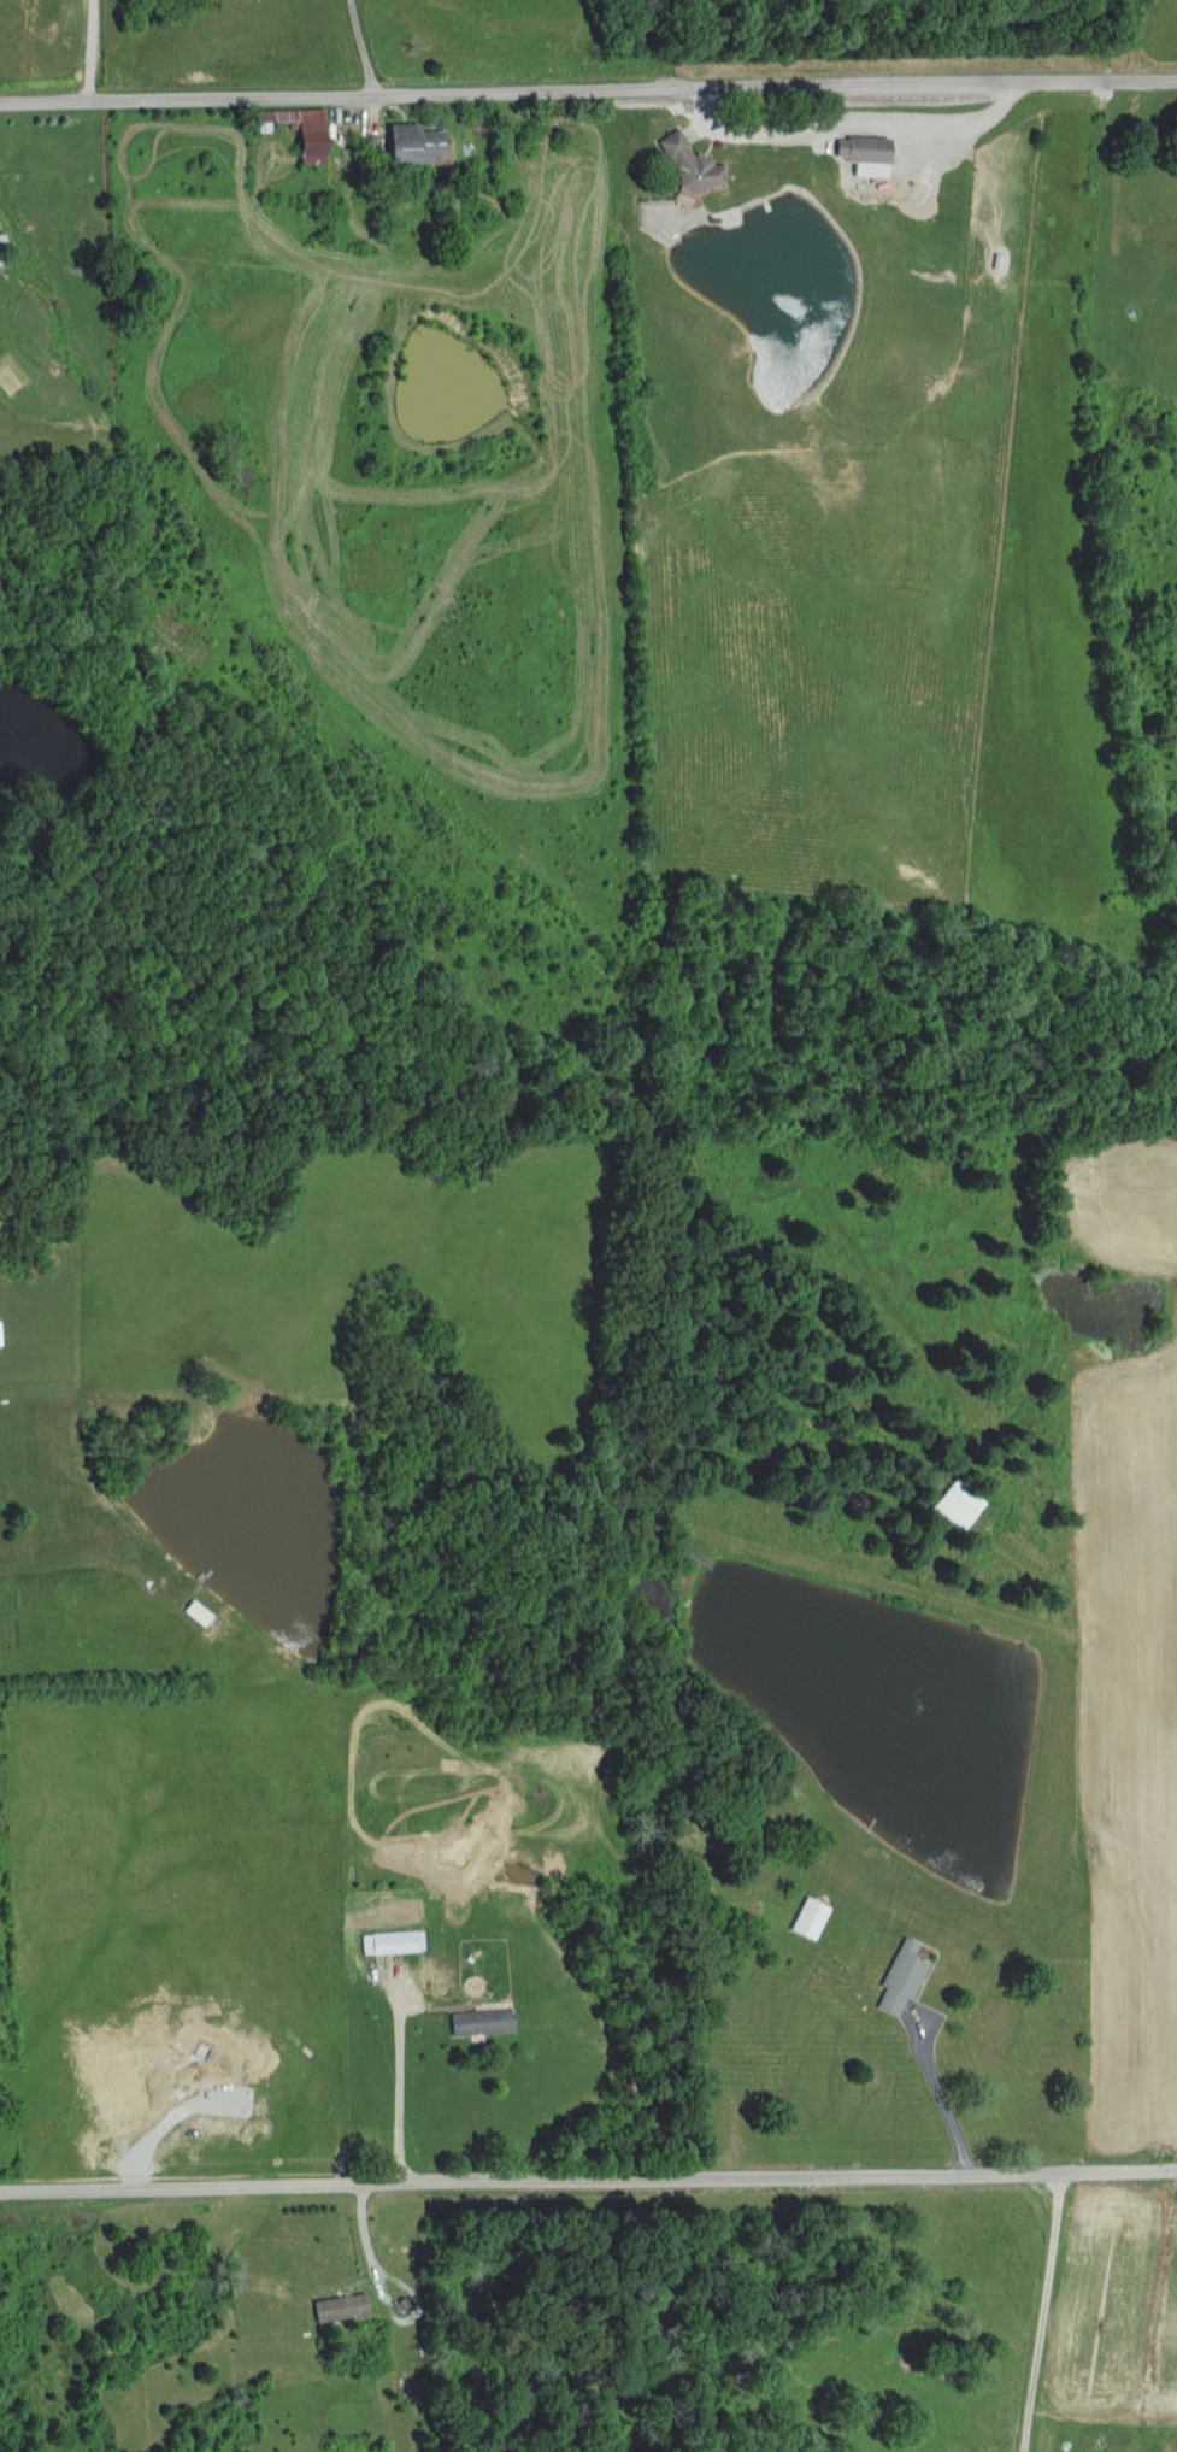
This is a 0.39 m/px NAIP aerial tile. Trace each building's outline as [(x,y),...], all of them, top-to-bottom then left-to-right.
[(254,112),(254,134),(296,133),(297,166),(324,166),(323,110),(254,112)] [(387,125),(387,164),(443,164),(443,130),(419,130),(419,125),(387,125)] [(722,178),(714,166),(705,171),(678,127),(655,142),(690,198),(722,178)] [(886,138),(834,136),(833,160),(853,161),(853,176),(885,177),(886,138)] [(360,158),(378,158),(378,138),(360,138),(360,158)] [(928,1509),(957,1534),(984,1504),(954,1479),(928,1509)] [(181,1612),(202,1628),(211,1616),(190,1600),(181,1612)] [(787,1930),(811,1942),(828,1908),(804,1896),(787,1930)] [(420,1932),(369,1932),(369,1953),(420,1953),(420,1932)] [(872,2008),(898,2018),(905,1998),(912,2001),(927,1962),(911,1955),(916,1942),(901,1936),(872,2008)] [(449,2013),(450,2035),(511,2033),(510,2010),(449,2013)] [(312,2299),(314,2321),(367,2317),(365,2294),(312,2299)]
